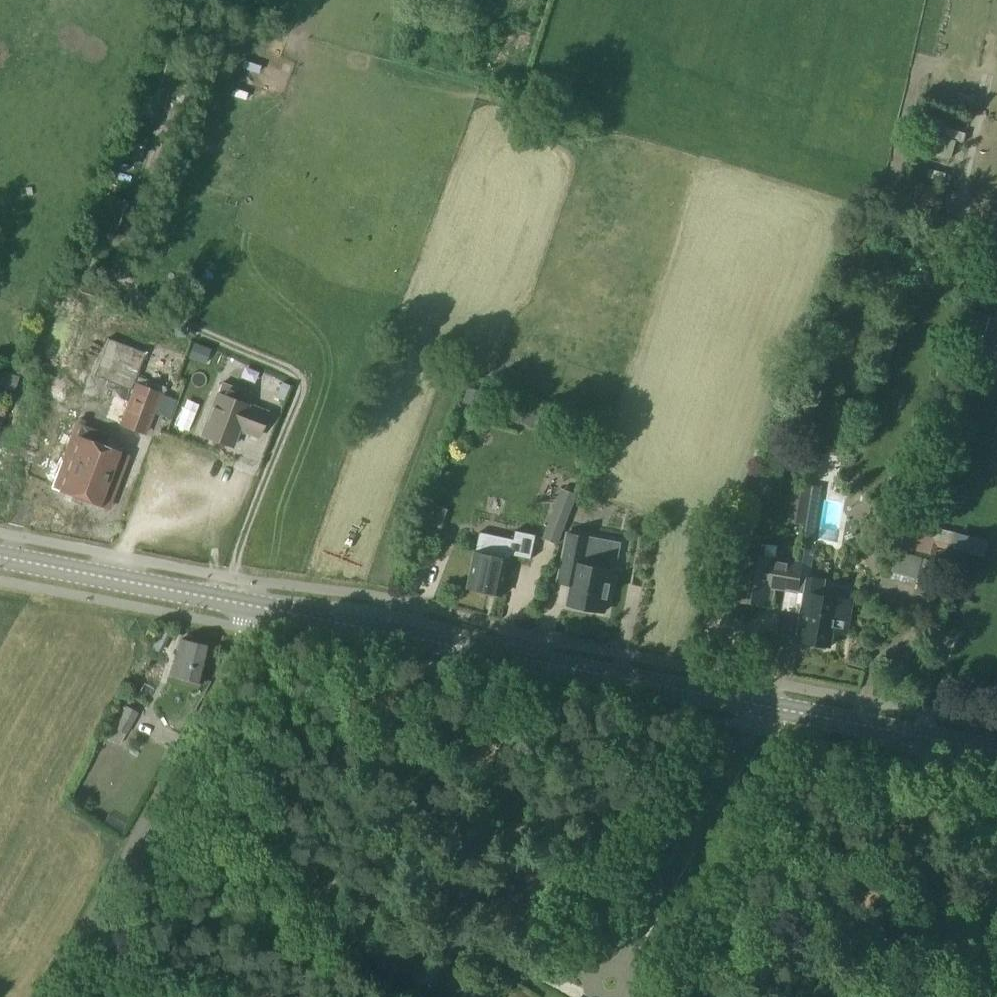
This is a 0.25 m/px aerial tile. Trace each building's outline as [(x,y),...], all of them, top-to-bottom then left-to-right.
[(923,151),(952,159),(957,142),(963,144),(965,135),(926,124),(924,133),(927,134),(923,151)] [(945,158),(939,181),(948,183),(954,160),(945,158)] [(975,350),(992,354),(996,333),(996,331),(977,326),(971,349),(975,350)] [(92,377),(106,382),(104,387),(114,391),(112,397),(128,403),(120,425),(144,434),(155,404),(151,403),(155,393),(132,384),(143,353),(106,339),(92,377)] [(186,358),(198,363),(204,348),(192,343),(186,358)] [(9,400),(18,377),(2,373),(0,373),(0,398),(9,400)] [(217,395),(202,436),(232,448),(238,430),(258,438),(267,414),(246,406),(250,395),(222,384),(217,395)] [(52,485),(61,488),(60,490),(77,497),(75,503),(80,505),(82,499),(99,505),(100,503),(108,506),(126,457),(102,447),(105,440),(100,438),(101,434),(81,426),(82,423),(76,421),(52,485)] [(804,521),(810,486),(795,483),(788,524),(803,526),(804,521)] [(810,486),(804,521),(815,523),(821,488),(810,486)] [(887,537),(899,541),(913,490),(902,487),(887,537)] [(562,488),(543,538),(557,544),(577,494),(562,488)] [(437,535),(447,509),(435,504),(425,531),(437,535)] [(901,545),(933,554),(940,528),(909,519),(901,545)] [(514,540),(480,532),(468,588),(502,595),(511,555),(531,560),(536,538),(515,533),(514,540)] [(568,533),(559,582),(572,584),(568,604),(604,611),(612,571),(601,569),(606,541),(568,533)] [(892,579),(914,585),(916,579),(920,564),(921,559),(898,552),(891,572),(894,573),(892,579)] [(802,562),(744,553),(736,600),(772,606),(775,591),(768,590),(770,581),(785,584),(784,590),(797,592),(800,575),(802,562)] [(926,559),(917,592),(936,598),(945,564),(926,559)] [(797,592),(805,593),(797,639),(829,645),(832,629),(846,631),(851,601),(837,598),(821,595),(823,585),(818,578),(800,575),(797,592)] [(171,676),(201,683),(209,647),(180,640),(171,676)] [(114,729),(125,735),(135,714),(125,709),(114,729)]
